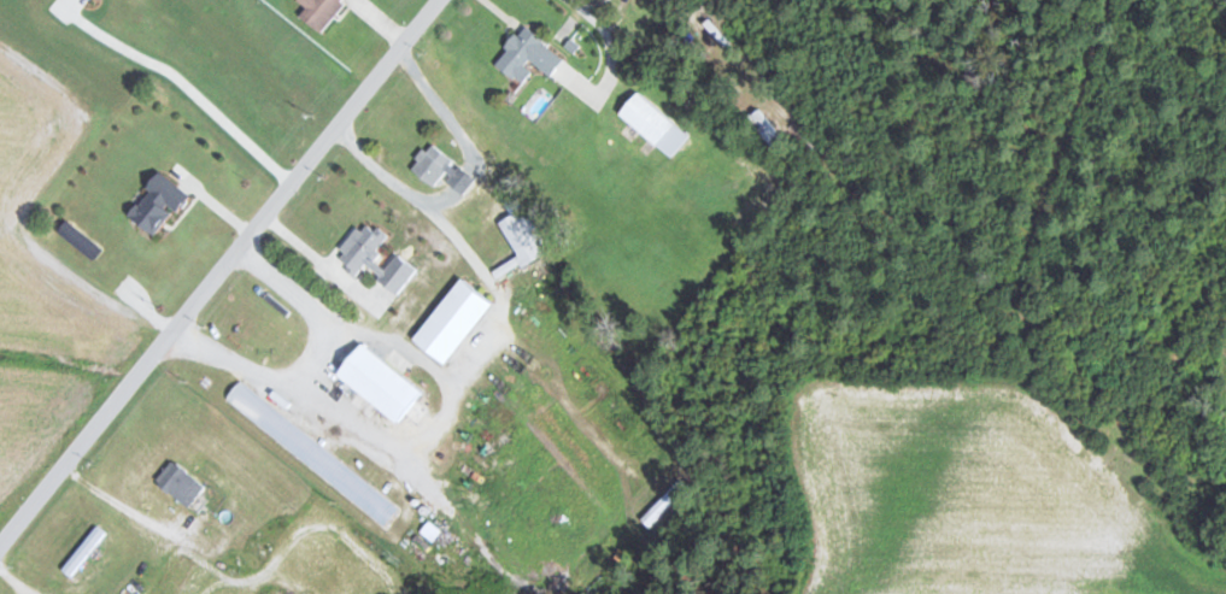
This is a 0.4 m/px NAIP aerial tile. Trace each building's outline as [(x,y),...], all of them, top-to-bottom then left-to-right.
[(324,33),(347,3),(343,0),(300,0),(308,6),(301,15),(324,33)] [(552,77),(567,60),(527,24),(495,60),(522,85),(531,74),(525,68),(533,60),(552,77)] [(693,131),(639,94),(622,117),(676,155),(693,131)] [(412,169),(436,187),(456,160),(431,142),(412,169)] [(500,223),(525,267),(553,251),(528,207),(500,223)] [(421,270),(401,253),(388,269),(374,257),(390,238),(368,220),(337,257),(358,276),(367,265),(401,293),(421,270)] [(417,340),(451,366),(498,303),(465,277),(417,340)] [(405,423),(429,390),(363,343),(339,376),(405,423)] [(687,484),(675,476),(641,520),(653,529),(687,484)] [(71,576),(106,532),(96,524),(62,569),(71,576)]
